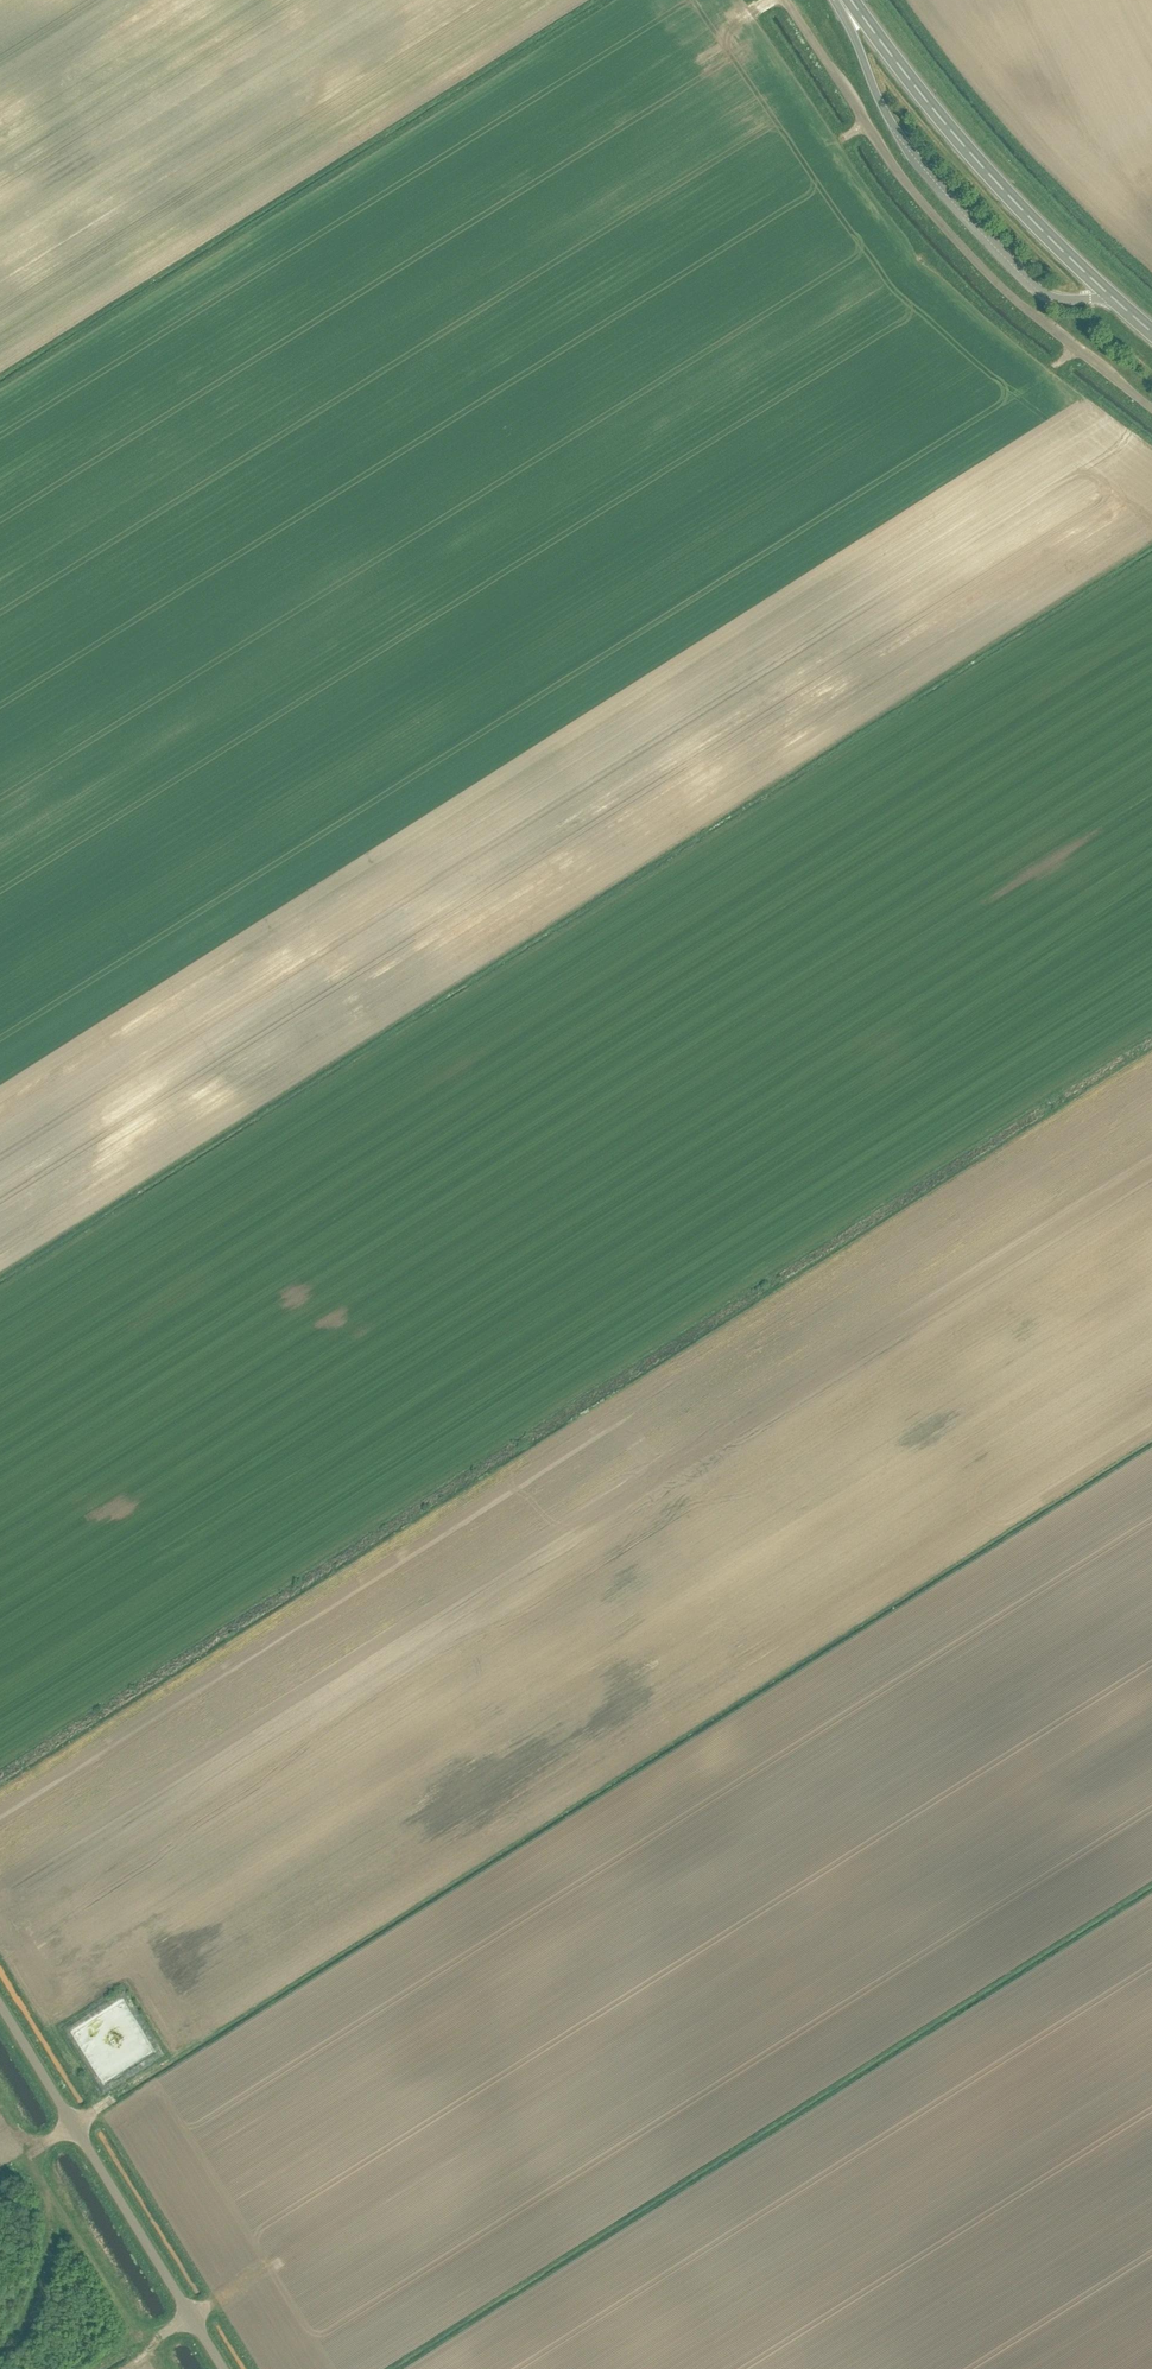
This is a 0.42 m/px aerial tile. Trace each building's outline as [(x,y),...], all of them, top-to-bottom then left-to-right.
[(120,2028),(134,2021),(123,1998),(96,2012),(100,2021),(98,2022),(101,2027),(102,2026),(100,2023),(106,2020),(110,2028),(118,2024),(120,2028)]
